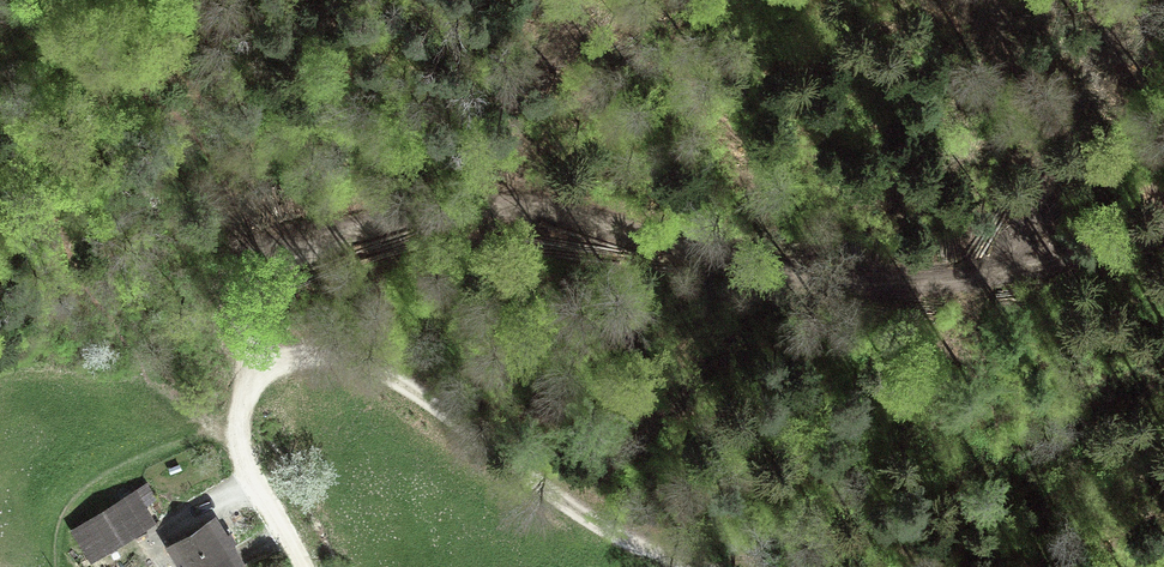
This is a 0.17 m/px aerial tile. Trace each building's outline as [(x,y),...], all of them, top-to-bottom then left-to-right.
[(142,485),(78,521),(98,556),(162,520),(142,485)] [(166,547),(179,566),(241,566),(212,519),(166,547)]
